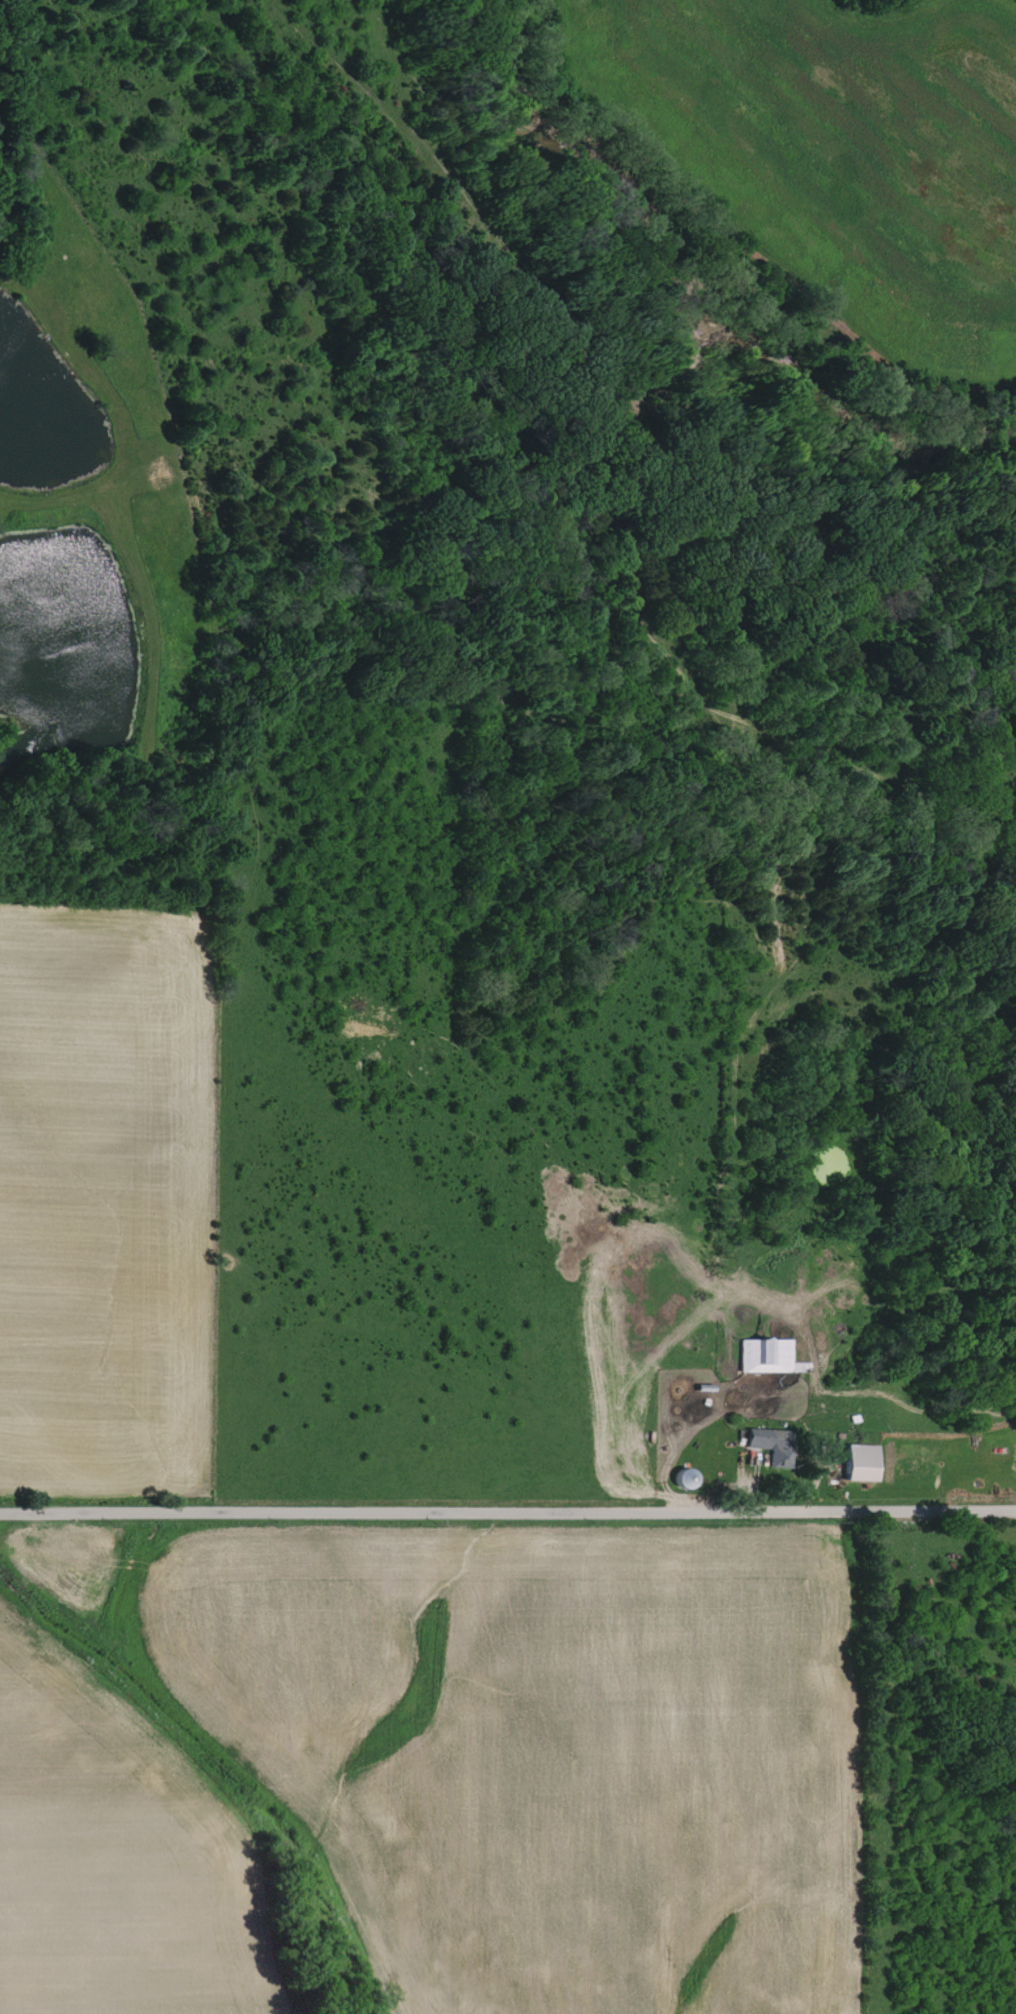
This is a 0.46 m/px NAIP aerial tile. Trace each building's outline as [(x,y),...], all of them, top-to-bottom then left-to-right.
[(790,1339),(738,1340),(739,1373),(796,1372),(796,1364),(790,1364),(790,1339)] [(746,1447),(769,1448),(768,1467),(790,1467),(791,1430),(746,1428),(746,1447)] [(844,1479),(875,1480),(876,1444),(845,1443),(844,1479)] [(691,1468),(674,1469),(675,1488),(692,1487),(691,1468)]
